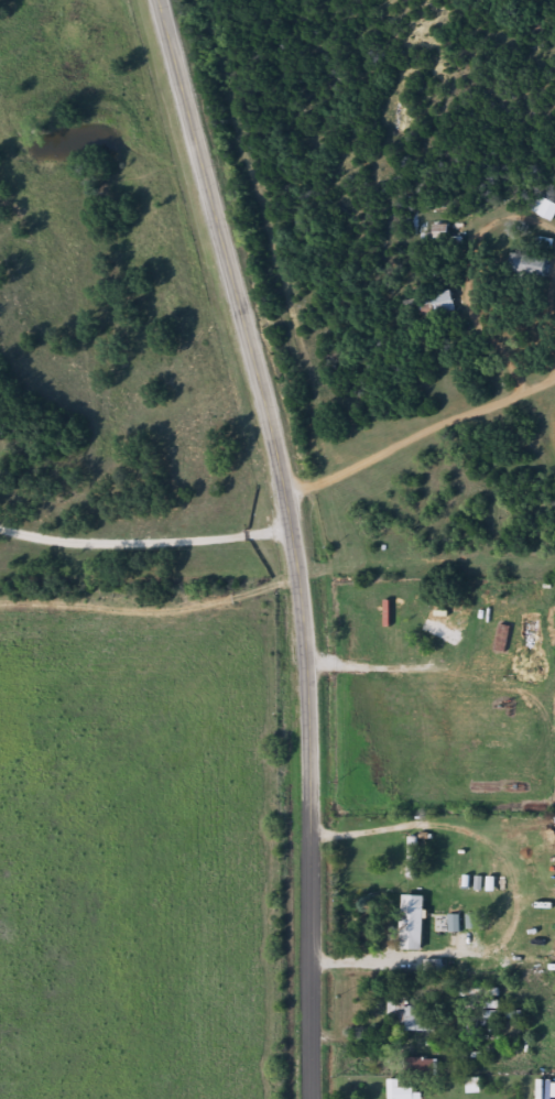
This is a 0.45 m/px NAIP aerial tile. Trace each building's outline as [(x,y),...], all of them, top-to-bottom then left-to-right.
[(433,244),(447,244),(447,229),(433,229),(433,244)] [(507,276),(542,283),(546,262),(511,256),(507,276)] [(455,315),(451,294),(429,299),(433,320),(455,315)] [(420,636),(455,651),(461,636),(445,629),(449,619),(431,611),(420,636)] [(421,939),(423,924),(413,922),(410,938),(421,939)] [(418,1006),(389,1006),(389,1023),(399,1023),(399,1034),(431,1034),(431,1018),(418,1018),(418,1006)] [(404,1061),(404,1078),(436,1078),(436,1061),(404,1061)] [(421,1092),(399,1092),(399,1082),(388,1082),(388,1098),(421,1098),(421,1092)]
